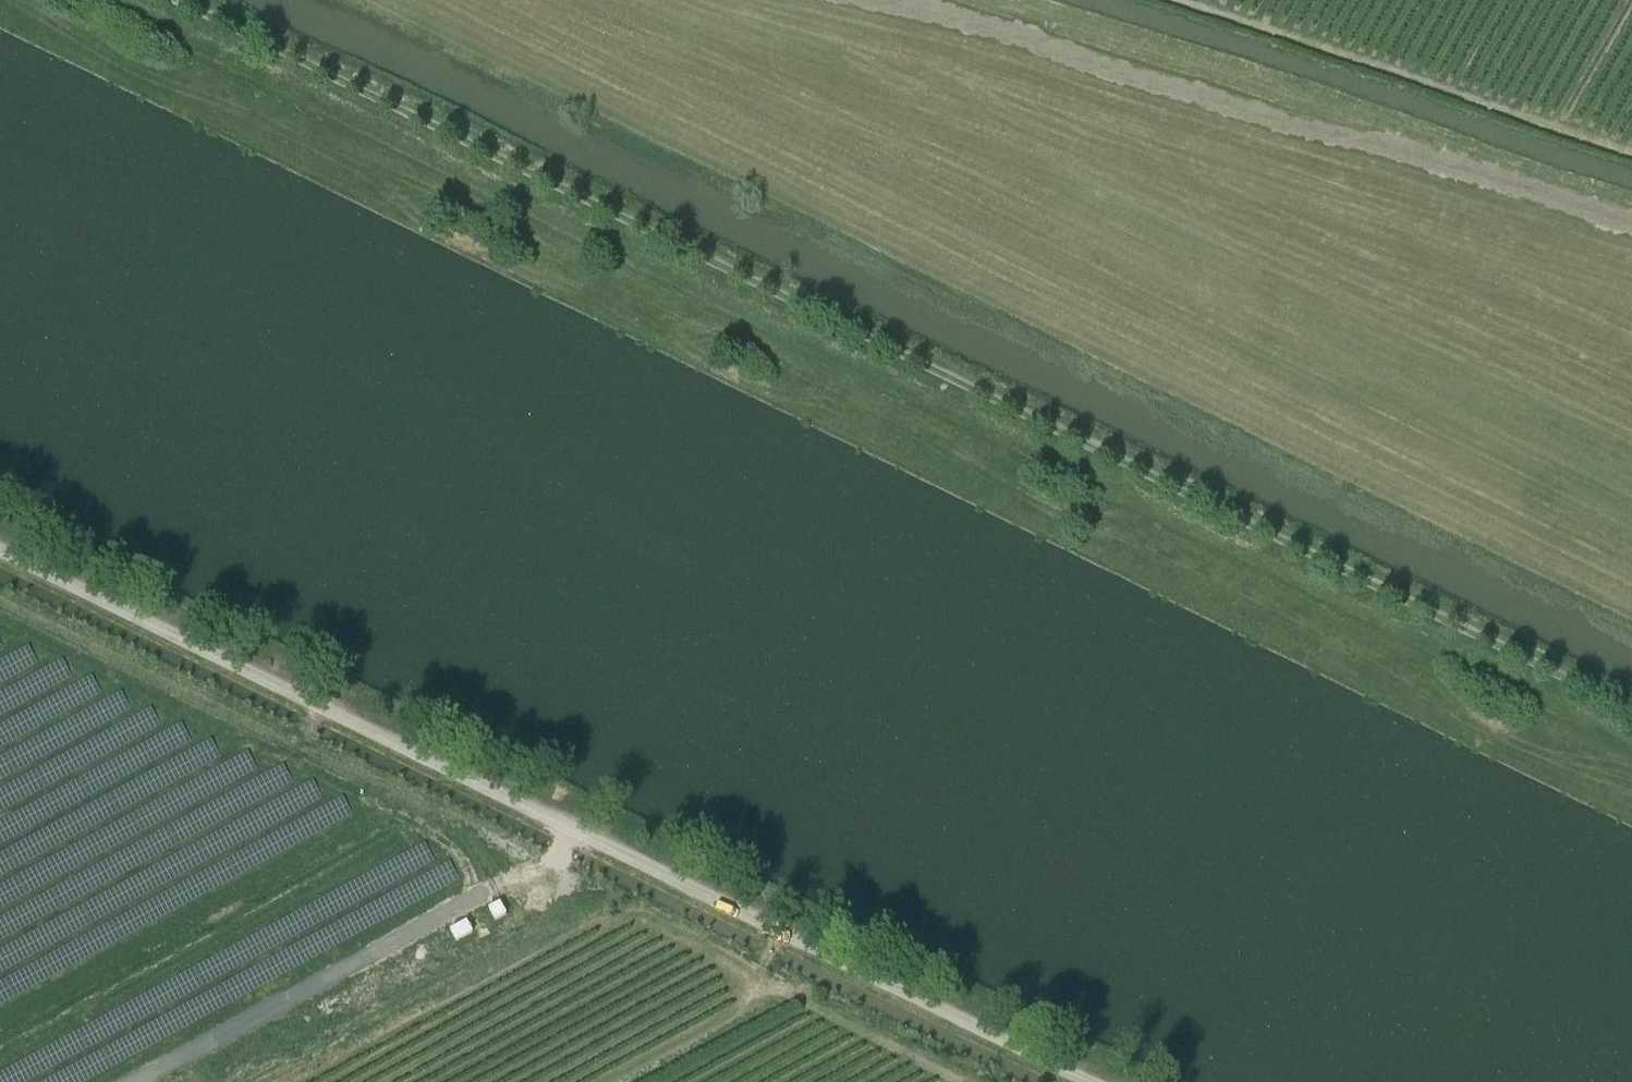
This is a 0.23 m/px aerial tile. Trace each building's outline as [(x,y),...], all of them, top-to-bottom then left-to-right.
[(500,903),(489,909),(495,921),(506,915),(500,903)] [(466,922),(450,931),(456,941),(472,933),(466,922)]
